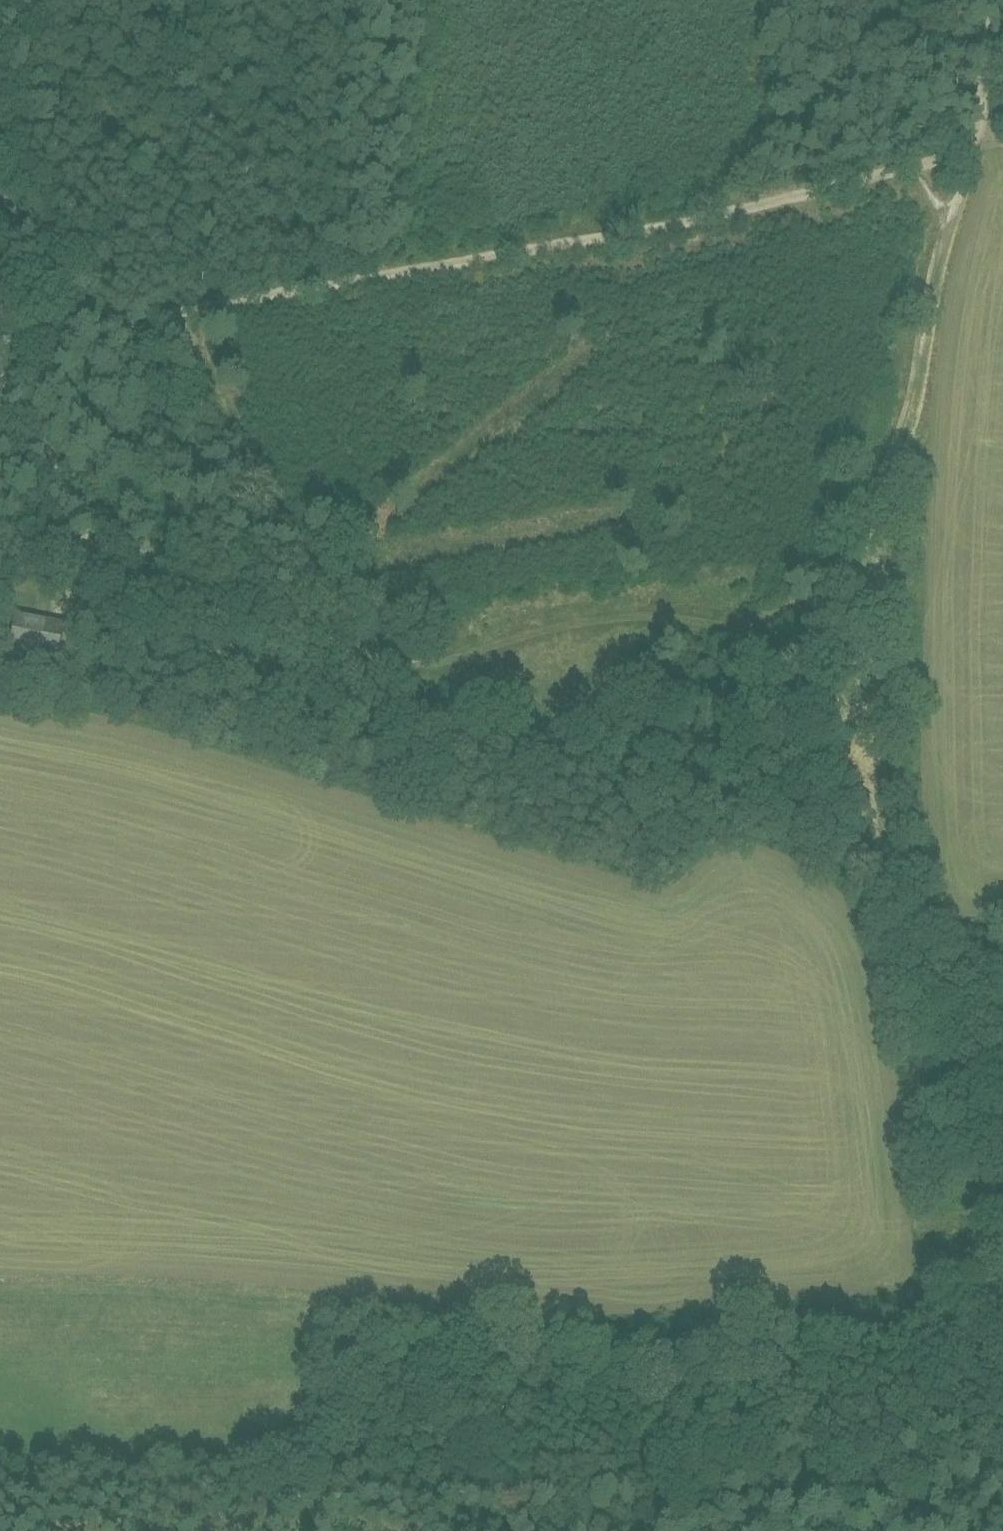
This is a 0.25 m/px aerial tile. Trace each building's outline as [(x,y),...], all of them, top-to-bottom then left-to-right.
[(57,664),(64,627),(15,618),(9,655),(57,664)]
